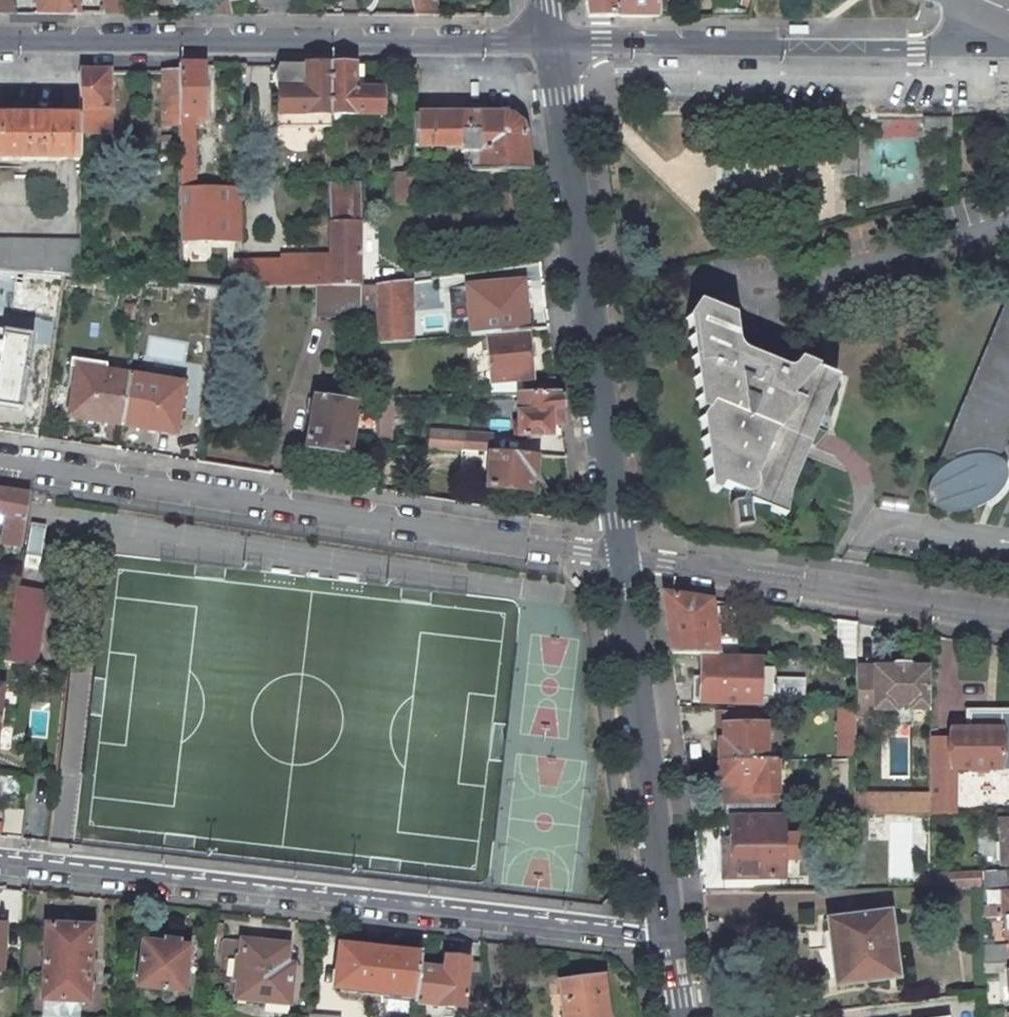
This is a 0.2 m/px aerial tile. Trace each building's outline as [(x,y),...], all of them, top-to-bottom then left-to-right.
[(12,0),(0,0),(0,14),(9,14),(14,14),(12,0)] [(38,14),(58,14),(56,0),(35,0),(38,14)] [(58,14),(79,14),(77,0),(56,0),(58,14)] [(107,14),(128,14),(126,0),(104,0),(107,14)] [(232,15),(229,3),(229,0),(209,0),(208,15),(232,15)] [(415,15),(435,16),(434,0),(413,0),(415,15)] [(588,17),(614,17),(611,0),(586,0),(588,17)] [(614,17),(657,17),(656,0),(611,0),(614,17)] [(204,64),(180,64),(180,71),(180,125),(180,189),(194,189),(194,117),(204,117),(204,64)] [(330,65),(278,64),(278,65),(276,70),(274,77),(275,84),(276,87),(278,92),(278,127),(330,127),(330,65)] [(354,65),(330,65),(330,127),(339,127),(339,115),(378,115),(382,115),(382,90),(354,90),(354,65)] [(108,72),(80,71),(80,117),(80,133),(109,132),(108,72)] [(180,71),(163,72),(162,125),(180,125),(180,71)] [(461,147),(461,153),(468,153),(468,172),(529,171),(524,134),(522,126),(518,122),(514,118),(509,116),(504,115),(415,115),(415,146),(461,147)] [(0,117),(0,160),(80,161),(80,133),(80,117),(0,117)] [(950,119),(925,119),(925,127),(939,127),(939,135),(950,135),(950,119)] [(421,153),(415,153),(415,172),(456,172),(456,163),(424,164),(421,160),(421,153)] [(415,175),(396,175),(396,202),(415,203),(415,175)] [(358,185),(330,186),(330,256),(330,286),(358,286),(358,200),(358,185)] [(180,189),(181,284),(221,287),(317,286),(330,286),(330,256),(281,257),(281,260),(229,260),(229,189),(194,189),(180,189)] [(0,240),(0,269),(43,273),(63,275),(79,276),(80,241),(0,240)] [(405,282),(376,286),(376,296),(377,343),(406,341),(405,282)] [(522,283),(467,286),(472,335),(488,334),(527,330),(522,283)] [(330,286),(317,286),(317,315),(358,315),(358,298),(376,296),(376,286),(358,286),(330,286)] [(1008,434),(1008,291),(936,468),(945,460),(954,455),(957,459),(937,474),(931,480),(929,485),(928,491),(928,498),(928,501),(932,505),(940,510),(951,513),(960,514),(971,512),(978,509),(986,490),(991,492),(996,491),(1002,488),(1005,483),(1007,476),(1006,472),(1005,468),(1003,465),(1000,463),(997,462),(1008,434)] [(732,317),(697,303),(687,319),(698,409),(705,412),(700,419),(709,490),(717,493),(721,486),(743,494),(741,500),(737,503),(739,506),(743,510),(745,509),(747,506),(748,503),(784,517),(788,493),(837,379),(797,363),(789,372),(744,353),(739,350),(736,345),(732,317)] [(20,410),(34,335),(0,330),(0,408),(20,410)] [(527,330),(488,334),(492,394),(521,394),(558,393),(556,377),(531,379),(527,330)] [(131,375),(77,367),(69,416),(122,424),(131,375)] [(183,383),(131,375),(122,424),(175,432),(183,383)] [(558,393),(521,394),(518,436),(550,436),(550,425),(562,424),(558,393)] [(356,405),(314,398),(307,446),(349,453),(356,405)] [(365,412),(373,443),(394,438),(386,407),(365,412)] [(465,435),(461,435),(460,450),(490,452),(491,436),(465,434),(465,435)] [(536,455),(490,452),(487,487),(528,489),(530,475),(535,476),(536,455)] [(0,489),(0,515),(7,517),(2,544),(21,547),(30,494),(0,489)] [(50,591),(18,586),(5,662),(38,666),(50,591)] [(710,601),(663,594),(671,654),(717,655),(710,601)] [(856,624),(838,621),(837,658),(856,659),(856,624)] [(758,704),(759,660),(701,658),(701,677),(694,676),(693,701),(700,702),(758,704)] [(874,709),(893,709),(893,704),(910,704),(910,709),(930,710),(930,668),(910,667),(910,662),(894,662),(894,667),(856,667),(855,707),(855,716),(873,716),(874,709)] [(855,707),(839,707),(839,755),(855,755),(855,716),(855,707)] [(764,712),(717,712),(718,727),(723,727),(723,741),(718,741),(718,761),(765,761),(764,726),(767,726),(767,713),(764,713),(764,712)] [(969,713),(969,730),(950,731),(950,769),(970,769),(970,773),(985,773),(985,769),(1000,769),(1000,752),(1008,752),(1008,713),(969,713)] [(765,761),(718,761),(719,784),(724,784),(731,784),(731,802),(775,802),(775,792),(776,792),(776,761),(765,761)] [(950,769),(929,768),(929,794),(928,814),(949,813),(950,769)] [(929,794),(854,795),(854,815),(928,814),(929,794)] [(731,816),(775,815),(775,802),(731,802),(731,816)] [(782,818),(730,819),(730,853),(723,853),(723,877),(783,877),(783,860),(782,844),(782,818)] [(1000,822),(1002,864),(1008,863),(1008,821),(1000,822)] [(782,844),(783,860),(797,860),(796,844),(782,844)] [(1007,869),(981,870),(981,887),(1008,885),(1007,869)] [(981,870),(928,874),(928,890),(981,889),(981,887),(981,870)] [(889,912),(827,920),(830,949),(836,948),(841,985),(898,978),(889,912)] [(91,927),(46,925),(42,1000),(88,1002),(88,999),(89,998),(90,997),(90,996),(91,996),(91,995),(92,995),(92,994),(92,993),(93,993),(93,992),(93,991),(93,990),(93,989),(93,988),(93,987),(93,986),(93,985),(93,984),(92,983),(92,982),(91,982),(91,981),(91,980),(90,980),(90,979),(89,979),(89,978),(91,927)] [(178,942),(144,938),(138,986),(183,991),(188,947),(177,946),(178,942)] [(236,999),(289,1003),(293,965),(286,965),(288,945),(242,941),(225,939),(221,979),(234,980),(238,980),(236,999)] [(1008,945),(982,946),(983,963),(1008,963),(1008,945)] [(420,955),(340,946),(335,986),(416,996),(419,967),(420,955)] [(444,970),(419,967),(416,996),(415,1003),(462,1008),(463,994),(483,996),(481,964),(467,962),(467,960),(446,958),(444,970)] [(559,983),(562,999),(561,999),(563,1016),(608,1016),(603,977),(559,983)]
